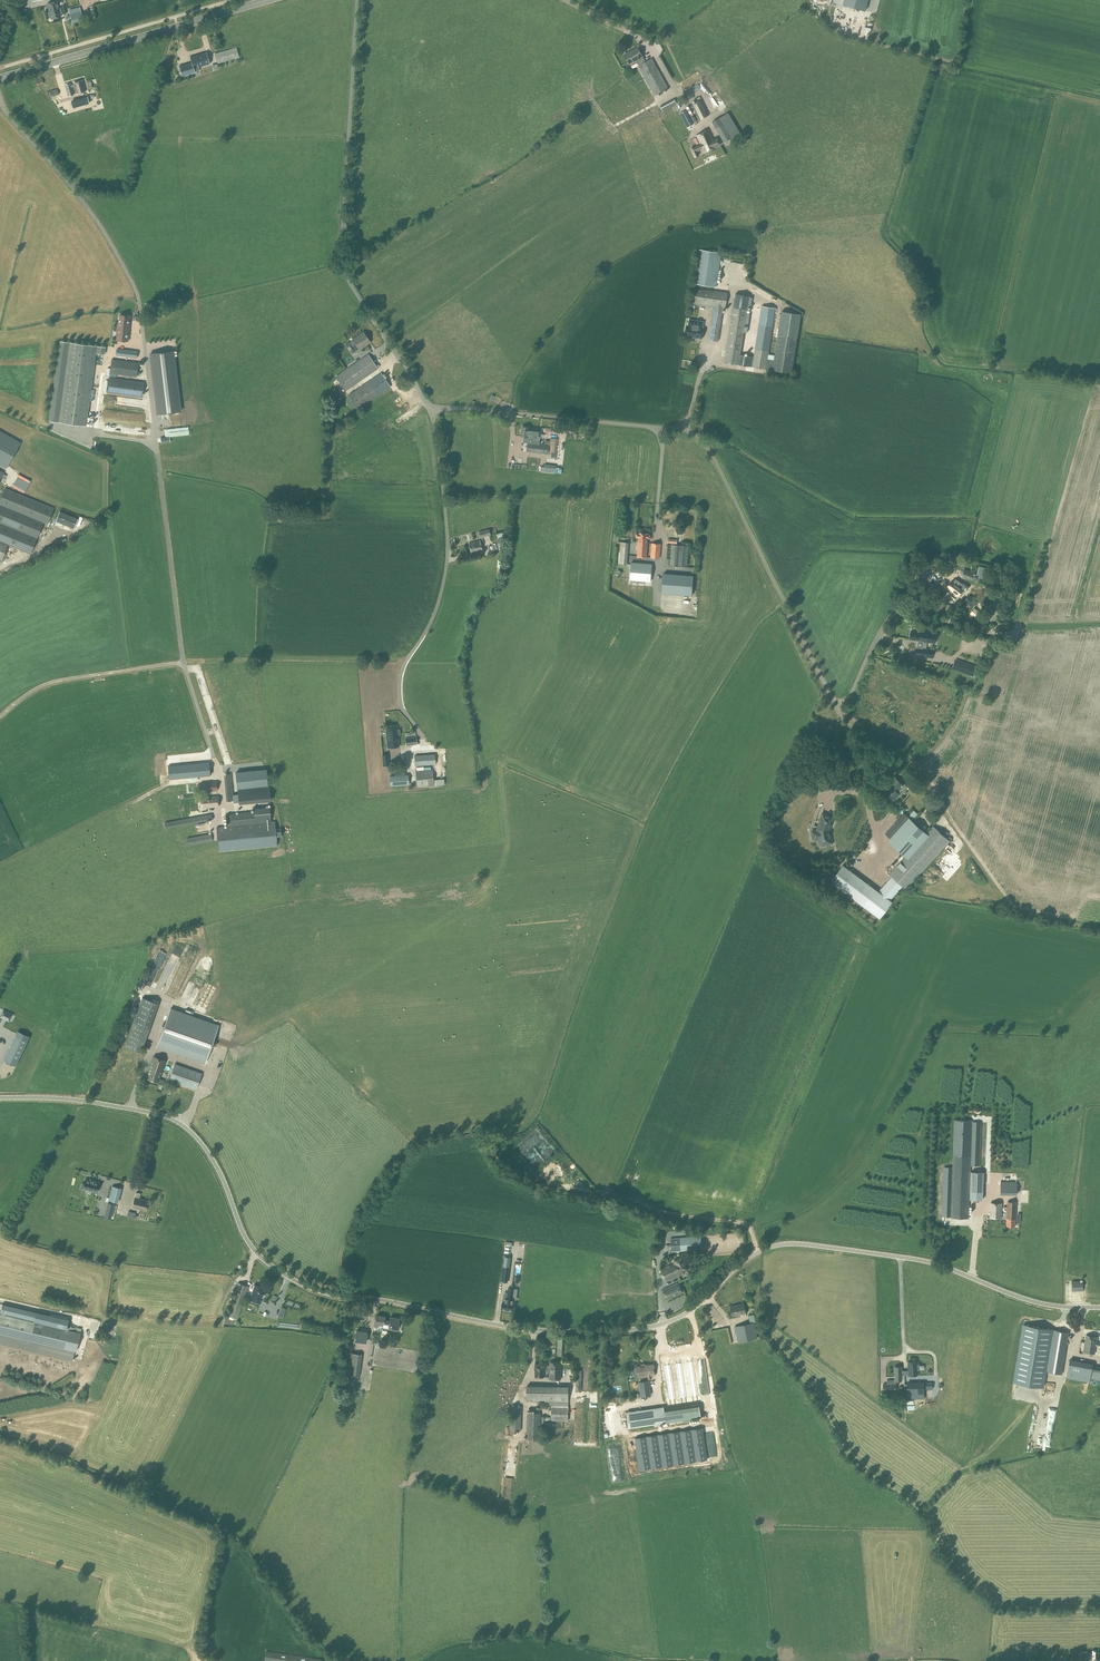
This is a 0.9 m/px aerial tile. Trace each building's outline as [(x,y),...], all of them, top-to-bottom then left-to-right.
[(844,5),(865,11),(868,0),(845,0),(844,5)] [(57,1),(48,4),(50,13),(49,13),(50,18),(51,18),(52,19),(62,17),(61,14),(63,13),(61,8),(60,8),(57,1)] [(32,8),(36,25),(45,23),(41,6),(32,8)] [(17,12),(19,18),(28,16),(26,9),(17,12)] [(70,14),(73,26),(84,23),(81,11),(70,14)] [(215,54),(218,64),(239,57),(237,47),(215,54)] [(639,65),(638,66),(654,96),(668,88),(652,58),(644,63),(641,57),(643,56),(638,47),(624,55),(629,64),(636,60),(639,65)] [(182,76),(195,72),(194,68),(210,63),(207,53),(191,58),(192,63),(180,66),(182,76)] [(74,83),(77,94),(86,91),(83,80),(74,83)] [(66,85),(69,96),(74,95),(71,84),(66,85)] [(47,92),(49,98),(59,95),(57,89),(47,92)] [(71,101),(73,108),(90,103),(88,97),(71,101)] [(709,115),(708,112),(700,98),(691,103),(699,120),(709,115)] [(677,104),(674,99),(660,106),(663,112),(677,104)] [(687,128),(694,124),(686,110),(680,114),(687,128)] [(712,122),(725,142),(732,138),(720,117),(712,122)] [(699,156),(697,151),(703,149),(705,153),(717,147),(719,145),(715,138),(714,139),(709,129),(696,136),(701,146),(696,148),(695,147),(691,149),(695,158),(699,156)] [(699,249),(694,283),(717,287),(722,253),(699,249)] [(709,340),(719,342),(724,307),(726,307),(728,293),(703,289),(703,290),(693,289),(691,302),(714,306),(709,340)] [(748,304),(749,296),(736,294),(734,302),(725,362),(766,369),(776,308),(762,306),(754,357),(740,354),(748,304)] [(801,313),(782,310),(773,370),(792,373),(797,337),(801,313)] [(122,328),(129,329),(131,316),(120,315),(119,322),(118,322),(117,328),(122,328)] [(704,328),(695,326),(696,320),(689,319),(689,326),(687,325),(686,336),(702,339),(704,328)] [(128,341),(129,329),(122,328),(117,328),(116,340),(128,341)] [(356,344),(353,346),(355,349),(359,347),(360,349),(371,342),(365,334),(362,336),(361,334),(357,337),(353,339),(356,344)] [(50,420),(59,422),(86,425),(96,352),(105,354),(106,347),(70,342),(60,341),(58,357),(50,420)] [(117,356),(137,358),(138,351),(118,349),(117,356)] [(158,414),(180,412),(173,351),(151,353),(158,414)] [(346,391),(379,368),(368,354),(336,377),(346,391)] [(110,373),(137,377),(139,363),(112,359),(110,373)] [(348,395),(358,409),(391,387),(381,373),(348,395)] [(142,397),(144,382),(110,377),(107,392),(142,397)] [(521,430),(521,433),(522,433),(521,436),(525,436),(525,439),(525,442),(528,442),(532,443),(540,444),(540,440),(541,430),(530,428),(530,427),(522,426),(522,430),(521,430)] [(0,431),(0,464),(7,468),(21,443),(0,431)] [(549,454),(548,457),(556,458),(557,449),(558,439),(550,438),(550,445),(549,454)] [(528,442),(527,452),(544,453),(549,454),(550,445),(545,444),(540,444),(532,443),(528,442)] [(525,469),(537,469),(537,457),(525,456),(525,469)] [(14,484),(25,491),(30,483),(18,477),(14,484)] [(0,501),(0,541),(8,544),(31,553),(44,522),(48,524),(54,507),(5,488),(0,501)] [(75,528),(79,519),(60,511),(56,521),(75,528)] [(479,532),(480,538),(491,535),(489,529),(479,532)] [(650,538),(651,534),(649,534),(649,533),(640,533),(636,533),(636,537),(639,538),(638,556),(647,557),(648,538),(650,538)] [(8,544),(0,541),(0,559),(2,560),(8,544)] [(469,543),(471,553),(482,550),(480,541),(469,543)] [(617,563),(627,564),(629,542),(619,541),(617,563)] [(651,557),(660,558),(661,543),(652,542),(651,557)] [(671,565),(682,566),(684,545),(672,544),(671,565)] [(630,580),(651,581),(652,563),(631,562),(630,580)] [(944,586),(948,576),(922,565),(917,576),(944,586)] [(987,568),(979,566),(977,573),(964,570),(963,578),(976,581),(977,577),(984,578),(987,568)] [(614,576),(619,578),(623,572),(618,569),(614,576)] [(692,594),(694,575),(664,573),(662,592),(692,594)] [(972,585),(957,577),(953,586),(968,593),(972,585)] [(978,601),(969,595),(965,601),(973,607),(978,601)] [(934,650),(921,648),(922,641),(935,642),(937,633),(920,631),(920,633),(911,631),(910,639),(919,640),(918,648),(917,648),(916,655),(933,657),(934,650)] [(974,676),(977,667),(955,659),(952,668),(974,676)] [(425,718),(409,730),(414,736),(417,733),(419,736),(425,732),(423,729),(429,724),(425,718)] [(398,727),(386,728),(388,747),(399,746),(398,735),(400,735),(400,729),(398,730),(398,727)] [(405,738),(406,746),(417,744),(417,737),(405,738)] [(415,766),(436,764),(435,754),(415,755),(415,766)] [(169,779),(211,775),(209,762),(168,766),(169,779)] [(237,788),(268,785),(266,769),(262,769),(235,772),(237,788)] [(417,787),(434,786),(433,769),(416,771),(417,787)] [(233,800),(234,800),(233,795),(231,773),(224,774),(227,801),(233,800)] [(411,778),(411,774),(409,775),(409,774),(390,776),(391,786),(409,785),(409,778),(411,778)] [(893,800),(900,792),(898,790),(902,785),(902,786),(903,785),(902,785),(904,783),(897,777),(884,792),(893,800)] [(208,791),(218,790),(217,781),(201,783),(202,791),(202,797),(201,797),(202,808),(219,806),(218,796),(208,797),(208,791)] [(238,794),(233,795),(234,800),(233,800),(233,803),(239,803),(260,801),(271,800),(270,787),(259,788),(238,789),(238,794)] [(255,809),(255,812),(256,824),(272,822),(270,807),(255,809)] [(884,807),(879,813),(882,816),(887,810),(884,807)] [(228,826),(256,824),(255,812),(227,814),(228,826)] [(885,833),(892,839),(911,818),(904,812),(885,833)] [(829,828),(833,817),(823,813),(817,829),(813,830),(814,835),(818,834),(820,845),(829,843),(829,839),(830,838),(829,831),(828,831),(828,829),(829,828)] [(213,819),(212,814),(165,822),(166,828),(213,820),(213,819)] [(228,826),(217,827),(219,851),(278,846),(276,822),(272,822),(256,824),(228,826)] [(933,826),(890,874),(892,876),(878,891),(843,865),(836,873),(835,872),(832,876),(834,877),(830,881),(880,918),(892,902),(890,900),(903,886),(906,889),(949,841),(933,826)] [(213,841),(211,833),(187,838),(188,845),(213,841)] [(883,869),(886,873),(892,869),(890,865),(883,869)] [(183,975),(186,968),(181,966),(174,983),(178,985),(181,977),(179,976),(180,974),(183,975)] [(143,997),(125,1046),(141,1052),(159,1003),(143,997)] [(205,1063),(219,1025),(171,1008),(157,1046),(205,1063)] [(13,1014),(3,1009),(0,1016),(0,1017),(9,1021),(13,1014)] [(6,1055),(4,1060),(7,1061),(16,1066),(18,1061),(28,1041),(30,1036),(18,1031),(16,1035),(10,1047),(6,1055)] [(196,1089),(202,1073),(175,1064),(170,1079),(196,1089)] [(951,1217),(951,1218),(969,1218),(971,1165),(972,1120),(955,1120),(953,1167),(952,1191),(951,1217)] [(981,1122),(972,1122),(971,1165),(979,1166),(981,1122)] [(953,1167),(944,1167),(943,1216),(951,1217),(952,1191),(953,1167)] [(970,1199),(983,1199),(984,1172),(971,1172),(970,1199)] [(83,1185),(84,1185),(83,1188),(97,1192),(98,1189),(99,1189),(100,1186),(99,1186),(99,1183),(94,1181),(91,1180),(91,1181),(85,1179),(85,1182),(83,1182),(83,1185)] [(1001,1181),(1001,1194),(1018,1194),(1017,1181),(1001,1181)] [(109,1200),(118,1202),(122,1188),(112,1186),(109,1200)] [(135,1197),(133,1207),(146,1210),(148,1201),(135,1197)] [(1007,1218),(1015,1218),(1016,1218),(1017,1201),(1008,1201),(1007,1218)] [(991,1203),(990,1217),(1001,1218),(1002,1203),(991,1203)] [(671,1238),(672,1252),(706,1249),(704,1235),(671,1238)] [(505,1257),(502,1281),(508,1282),(511,1257),(505,1257)] [(661,1270),(666,1281),(688,1271),(682,1257),(674,1261),(675,1263),(661,1270)] [(238,1282),(227,1315),(238,1318),(249,1286),(238,1282)] [(668,1300),(684,1293),(679,1282),(663,1290),(668,1300)] [(266,1288),(255,1284),(255,1286),(253,1285),(253,1288),(254,1288),(250,1299),(261,1303),(263,1297),(264,1297),(265,1293),(264,1293),(266,1288)] [(503,1302),(502,1308),(510,1310),(513,1310),(514,1304),(513,1303),(514,1299),(513,1299),(514,1289),(509,1288),(508,1293),(504,1293),(504,1297),(503,1302)] [(731,1307),(733,1315),(746,1313),(744,1304),(731,1307)] [(73,1360),(75,1351),(76,1351),(81,1333),(57,1327),(35,1322),(0,1314),(0,1343),(73,1360)] [(383,1330),(383,1329),(398,1331),(400,1318),(391,1317),(390,1320),(387,1320),(385,1319),(385,1316),(377,1315),(375,1327),(379,1327),(379,1329),(383,1330)] [(735,1326),(739,1342),(758,1338),(755,1322),(735,1326)] [(1024,1325),(1014,1382),(1043,1387),(1046,1371),(1062,1374),(1069,1332),(1053,1330),(1024,1325)] [(357,1331),(356,1341),(366,1343),(367,1332),(357,1331)] [(1095,1353),(1096,1345),(1099,1346),(1099,1342),(1097,1342),(1097,1337),(1086,1335),(1083,1352),(1095,1353)] [(359,1377),(362,1354),(349,1352),(346,1375),(347,1375),(347,1378),(357,1380),(357,1377),(359,1377)] [(1099,1380),(1099,1366),(1093,1365),(1093,1364),(1071,1360),(1066,1377),(1090,1382),(1091,1378),(1099,1380)] [(694,1361),(662,1365),(667,1406),(700,1400),(694,1361)] [(549,1379),(561,1379),(562,1362),(550,1362),(549,1379)] [(920,1369),(920,1364),(918,1364),(918,1362),(908,1362),(908,1371),(909,1375),(918,1375),(918,1369),(920,1369)] [(637,1366),(637,1367),(633,1368),(634,1375),(638,1374),(639,1377),(648,1376),(649,1379),(652,1379),(652,1375),(655,1375),(654,1363),(646,1364),(645,1363),(642,1364),(641,1364),(642,1365),(637,1366)] [(909,1375),(908,1371),(902,1371),(902,1366),(895,1367),(895,1381),(902,1380),(902,1375),(909,1375)] [(536,1367),(535,1376),(545,1377),(545,1367),(536,1367)] [(651,1395),(649,1380),(639,1382),(641,1396),(651,1395)] [(919,1390),(934,1390),(934,1384),(918,1384),(918,1382),(907,1383),(908,1398),(920,1398),(919,1390)] [(527,1385),(527,1401),(552,1401),(551,1420),(568,1420),(568,1386),(527,1385)] [(511,1406),(510,1431),(521,1431),(522,1406),(511,1406)] [(666,1423),(702,1418),(700,1406),(668,1410),(664,1411),(663,1406),(626,1412),(629,1428),(666,1422),(666,1423)] [(541,1413),(528,1413),(527,1439),(540,1439),(541,1413)] [(635,1438),(640,1469),(708,1459),(703,1428),(635,1438)] [(265,1660),(322,1660),(322,1659),(266,1650),(265,1660)]
